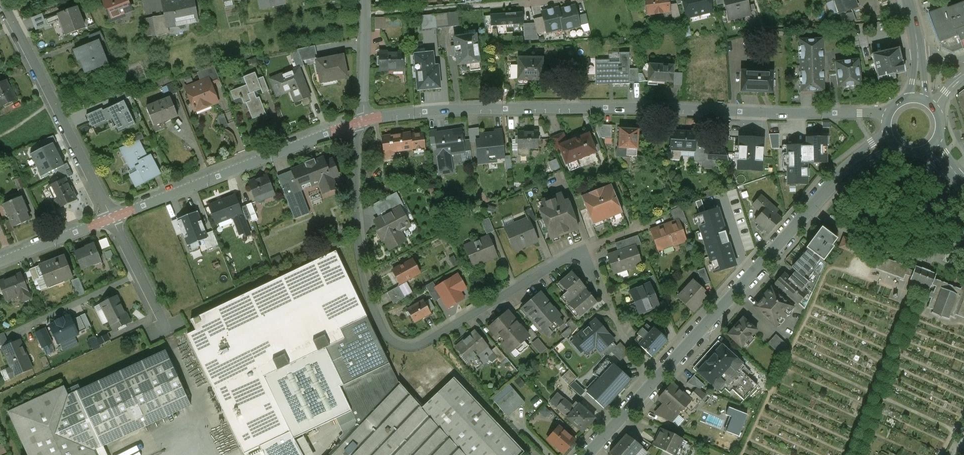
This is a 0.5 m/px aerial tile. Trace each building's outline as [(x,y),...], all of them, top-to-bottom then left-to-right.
[(103,0),(111,21),(124,16),(123,13),(131,10),(127,0),(102,0),(103,0)] [(162,2),(165,15),(167,25),(167,24),(196,19),(196,21),(197,21),(193,0),(170,0),(162,2)] [(260,9),(284,4),(284,0),(259,0),(260,9)] [(646,16),(670,13),(670,5),(669,0),(644,0),(646,16)] [(670,5),(670,13),(671,13),(672,21),(681,20),(677,5),(676,0),(677,4),(670,5)] [(683,3),(687,18),(699,14),(696,0),(682,0),(683,3)] [(699,14),(712,11),(709,1),(709,0),(696,0),(699,14)] [(724,3),(729,20),(739,18),(740,23),(741,23),(740,17),(750,15),(749,11),(748,6),(746,0),(724,0),(724,3)] [(837,1),(834,4),(838,14),(851,9),(852,9),(857,7),(854,0),(837,0),(837,1)] [(929,14),(940,44),(941,44),(942,48),(953,53),(963,49),(963,3),(949,8),(949,6),(929,14)] [(564,9),(559,10),(558,10),(563,28),(562,28),(563,30),(580,26),(577,16),(575,6),(569,7),(564,8),(564,9)] [(76,8),(59,14),(61,21),(66,35),(84,28),(76,8)] [(543,17),(546,32),(562,28),(563,28),(558,10),(559,10),(558,8),(552,9),(547,10),(547,11),(541,12),(543,17)] [(852,12),(840,14),(843,22),(856,21),(852,9),(851,9),(852,12)] [(456,13),(434,15),(435,28),(458,25),(456,13)] [(523,13),(490,15),(491,26),(523,24),(524,24),(523,18),(524,18),(524,15),(523,15),(523,13)] [(59,14),(45,20),(47,26),(61,21),(59,14)] [(586,14),(577,16),(580,26),(588,24),(586,14)] [(165,15),(152,17),(156,36),(169,33),(167,24),(167,25),(165,15)] [(434,15),(420,16),(422,30),(435,28),(434,15)] [(533,19),(534,23),(537,34),(546,32),(543,17),(533,19)] [(385,18),(375,18),(375,30),(385,30),(385,18)] [(534,23),(524,24),(523,24),(524,39),(538,38),(537,34),(534,23)] [(100,31),(90,36),(93,44),(99,42),(104,40),(100,31)] [(469,36),(454,38),(457,65),(469,64),(470,71),(480,70),(476,35),(469,36)] [(821,39),(799,40),(800,92),(824,92),(821,39)] [(93,44),(74,51),(78,60),(83,58),(88,71),(107,64),(99,42),(93,44)] [(315,46),(298,50),(302,61),(317,58),(315,46)] [(898,49),(872,55),(878,83),(894,79),(893,75),(904,72),(898,49)] [(298,50),(290,51),(296,67),(303,64),(302,61),(298,50)] [(403,52),(379,52),(380,70),(393,70),(393,69),(403,69),(403,52)] [(432,53),(414,55),(414,56),(417,55),(419,77),(417,78),(417,85),(418,90),(440,88),(438,66),(434,67),(432,53)] [(607,62),(596,62),(597,84),(598,84),(598,82),(613,82),(613,84),(630,84),(630,82),(630,69),(629,53),(618,53),(619,64),(609,65),(609,60),(607,60),(607,62)] [(342,56),(317,61),(321,80),(336,77),(336,79),(347,77),(342,56)] [(542,58),(518,58),(518,65),(518,79),(518,85),(527,85),(527,80),(541,80),(542,58)] [(847,62),(835,63),(836,74),(838,88),(861,85),(857,60),(847,62)] [(518,79),(518,65),(509,65),(509,79),(518,79)] [(672,66),(648,65),(647,85),(657,85),(657,81),(671,82),(672,66)] [(214,66),(197,73),(201,82),(208,79),(209,83),(219,79),(214,66)] [(298,68),(271,79),(277,95),(291,90),(295,101),(309,96),(303,81),(304,81),(301,74),(298,68)] [(638,69),(630,69),(630,82),(639,82),(638,69)] [(772,72),(741,71),(740,91),(772,93),(772,72)] [(255,72),(244,77),(247,85),(231,91),(234,100),(241,98),(241,99),(242,99),(244,104),(246,103),(253,119),(266,114),(259,97),(257,98),(254,92),(261,89),(262,89),(258,79),(255,72)] [(269,91),(263,77),(258,79),(262,89),(261,89),(263,93),(269,91)] [(201,82),(186,88),(195,112),(218,103),(213,93),(211,92),(209,86),(211,86),(209,83),(208,79),(201,82)] [(0,83),(0,107),(16,99),(12,90),(10,91),(5,81),(0,83)] [(173,83),(166,85),(170,95),(176,93),(173,83)] [(130,91),(116,96),(119,101),(132,96),(130,91)] [(170,98),(146,108),(153,125),(154,125),(153,123),(169,116),(170,119),(177,116),(170,98)] [(124,101),(108,109),(111,115),(119,131),(134,124),(124,101)] [(102,109),(86,115),(92,126),(107,120),(106,117),(111,115),(108,110),(103,112),(102,109)] [(612,125),(593,124),(599,138),(611,139),(612,125)] [(629,129),(620,128),(620,129),(619,147),(619,148),(627,148),(627,155),(628,155),(636,155),(635,156),(636,156),(638,130),(629,130),(629,129)] [(479,140),(475,141),(478,163),(497,161),(496,158),(504,158),(501,129),(494,130),(494,133),(479,135),(479,140)] [(436,134),(435,134),(437,144),(441,173),(451,172),(449,154),(463,152),(461,131),(436,134)] [(523,132),(517,133),(517,148),(517,156),(529,156),(529,148),(538,148),(538,131),(523,131),(523,132)] [(139,132),(133,136),(132,138),(133,140),(132,140),(133,143),(138,141),(144,139),(141,134),(139,132)] [(695,133),(671,132),(670,149),(671,149),(671,160),(681,161),(681,149),(694,150),(695,150),(695,142),(695,133)] [(412,149),(410,135),(410,133),(382,137),(385,161),(395,159),(394,151),(412,149)] [(423,133),(410,135),(412,149),(412,150),(425,149),(423,133)] [(556,136),(559,146),(567,143),(563,133),(556,136)] [(770,133),(771,148),(781,147),(780,133),(770,133)] [(559,146),(560,149),(566,164),(595,152),(588,134),(567,143),(559,146)] [(53,136),(40,142),(43,149),(53,143),(54,144),(57,143),(53,136)] [(554,151),(560,149),(559,146),(556,136),(550,138),(554,151)] [(806,145),(782,145),(782,168),(787,168),(787,185),(799,185),(799,180),(808,180),(808,164),(819,164),(819,159),(827,159),(827,144),(822,144),(822,137),(806,137),(806,145)] [(740,138),(738,170),(762,171),(764,140),(740,138)] [(133,143),(120,148),(130,170),(128,171),(130,175),(129,175),(136,187),(160,175),(150,155),(146,157),(144,153),(145,153),(138,141),(133,143)] [(709,143),(695,142),(695,150),(694,150),(694,161),(702,161),(702,168),(715,168),(715,161),(708,160),(708,150),(709,143)] [(43,149),(31,155),(36,166),(59,155),(54,144),(53,143),(43,149)] [(619,148),(619,147),(617,147),(617,156),(628,157),(628,155),(627,155),(627,148),(619,148)] [(724,151),(708,150),(708,160),(715,161),(728,161),(724,151)] [(59,155),(36,166),(42,177),(54,171),(64,166),(64,165),(59,155)] [(323,159),(314,162),(314,161),(305,164),(306,165),(292,171),(296,181),(299,187),(300,187),(301,190),(319,183),(323,193),(336,188),(331,178),(338,175),(332,160),(325,163),(323,159)] [(64,166),(54,171),(57,175),(58,174),(58,175),(70,169),(67,163),(64,165),(64,166)] [(292,171),(278,177),(282,189),(289,187),(288,185),(296,181),(292,171)] [(266,176),(249,182),(256,201),(264,199),(263,195),(272,192),(266,176)] [(69,188),(65,179),(49,187),(59,208),(77,200),(71,187),(69,188)] [(296,181),(288,185),(289,187),(282,189),(294,219),(295,219),(309,213),(300,190),(301,190),(300,187),(299,187),(296,181)] [(588,194),(581,197),(586,209),(592,225),(622,213),(611,185),(604,188),(603,188),(599,189),(598,191),(594,192),(593,192),(588,194)] [(396,193),(372,205),(379,219),(388,214),(388,215),(399,209),(404,206),(396,193)] [(545,209),(540,210),(550,239),(578,229),(568,200),(564,202),(561,193),(541,200),(545,209)] [(235,196),(210,206),(216,223),(233,217),(241,214),(239,208),(235,196)] [(764,200),(760,196),(752,205),(756,209),(764,200)] [(22,197),(4,205),(13,227),(29,221),(26,213),(28,212),(22,197)] [(586,209),(581,197),(574,199),(579,212),(586,209)] [(776,211),(764,200),(756,209),(760,213),(754,221),(758,224),(755,228),(761,233),(764,229),(769,233),(780,219),(774,214),(776,211)] [(257,219),(251,204),(246,206),(251,219),(253,221),(257,219)] [(251,219),(246,206),(239,208),(241,214),(244,221),(245,221),(251,219)] [(670,211),(674,222),(678,221),(679,225),(687,222),(681,206),(670,211)] [(524,211),(527,219),(528,219),(530,224),(536,221),(531,208),(524,211)] [(388,214),(379,219),(375,221),(379,229),(376,230),(382,240),(384,239),(390,249),(405,241),(399,231),(408,227),(399,209),(388,215),(388,214)] [(718,209),(696,216),(714,272),(736,266),(718,209)] [(50,211),(39,216),(42,222),(53,218),(50,211)] [(198,212),(184,217),(184,215),(176,218),(189,250),(200,246),(198,242),(204,240),(208,238),(207,234),(198,212)] [(241,214),(233,217),(240,235),(244,233),(245,236),(251,234),(245,221),(244,221),(241,214)] [(481,221),(486,234),(494,231),(489,218),(481,221)] [(527,219),(505,228),(514,251),(537,241),(530,224),(528,219),(527,219)] [(674,222),(651,230),(659,250),(685,241),(679,225),(678,221),(674,222)] [(835,239),(821,228),(805,248),(807,249),(815,255),(822,260),(830,250),(828,248),(835,239)] [(213,231),(207,234),(208,238),(204,240),(207,250),(219,245),(213,231)] [(623,240),(625,249),(635,245),(635,246),(641,244),(637,235),(623,240)] [(488,237),(465,246),(473,266),(496,256),(488,237)] [(859,244),(843,238),(840,247),(855,253),(859,244)] [(85,249),(75,253),(81,270),(92,265),(100,261),(94,245),(85,249)] [(625,249),(607,255),(613,274),(641,264),(635,246),(635,245),(625,249)] [(815,255),(807,249),(791,268),(801,278),(802,277),(798,272),(815,255)] [(195,331),(187,335),(244,454),(260,447),(290,433),(286,425),(264,377),(321,350),(339,387),(342,385),(325,348),(344,339),(340,329),(366,317),(335,252),(190,320),(195,331)] [(822,260),(815,255),(798,272),(802,277),(807,282),(803,286),(811,293),(825,263),(822,260)] [(905,274),(911,276),(913,271),(907,269),(908,266),(880,255),(875,269),(903,280),(905,274)] [(63,257),(39,266),(43,276),(47,287),(71,278),(63,257)] [(412,261),(393,271),(399,283),(419,273),(412,261)] [(39,266),(29,270),(33,282),(40,279),(39,278),(43,276),(39,266)] [(925,269),(914,266),(913,271),(911,276),(910,279),(920,284),(930,287),(931,285),(934,278),(934,277),(936,274),(925,269)] [(704,268),(697,271),(703,286),(710,283),(704,268)] [(568,303),(567,303),(580,318),(597,303),(593,298),(593,297),(590,293),(589,294),(586,289),(582,283),(579,279),(578,279),(572,271),(556,285),(564,294),(562,296),(568,303)] [(809,297),(783,273),(775,283),(796,302),(803,309),(809,297)] [(0,283),(0,295),(3,293),(6,300),(19,295),(20,298),(29,294),(21,274),(0,283)] [(458,274),(435,288),(448,308),(464,299),(457,288),(463,284),(458,274)] [(649,283),(650,286),(656,283),(653,276),(647,278),(649,283)] [(79,279),(71,282),(78,297),(85,294),(79,279)] [(938,280),(935,287),(933,291),(931,290),(928,297),(931,298),(927,308),(933,310),(930,313),(937,317),(948,319),(949,316),(955,318),(956,315),(963,294),(963,291),(961,289),(938,280)] [(703,291),(692,281),(677,297),(692,311),(705,299),(700,294),(703,291)] [(433,282),(425,286),(428,291),(436,287),(433,282)] [(649,283),(629,292),(634,303),(654,295),(650,286),(649,283)] [(796,302),(775,283),(766,293),(765,292),(760,297),(762,298),(754,307),(775,325),(796,302)] [(398,286),(387,293),(393,304),(405,298),(398,286)] [(560,316),(540,293),(523,307),(526,311),(526,314),(542,332),(543,331),(548,337),(563,324),(558,318),(560,316)] [(654,295),(634,303),(639,314),(659,306),(658,303),(654,295)] [(116,297),(101,304),(114,331),(131,323),(126,313),(125,314),(116,297)] [(423,301),(407,310),(414,322),(430,313),(423,301)] [(663,301),(658,303),(659,306),(661,311),(666,309),(663,301)] [(528,336),(508,312),(489,328),(496,336),(498,334),(505,342),(503,344),(510,352),(515,348),(520,354),(529,346),(524,340),(528,336)] [(57,323),(50,326),(59,344),(78,335),(70,317),(63,320),(63,318),(56,321),(57,323)] [(398,382),(366,317),(340,329),(344,339),(325,348),(342,385),(339,387),(344,398),(349,408),(351,408),(352,411),(358,424),(398,382)] [(756,330),(742,317),(733,329),(731,328),(728,332),(728,333),(727,335),(740,347),(744,343),(751,336),(756,330)] [(570,327),(561,334),(565,339),(578,328),(570,319),(566,323),(570,327)] [(601,351),(602,350),(612,341),(613,341),(607,334),(608,334),(596,320),(577,336),(587,349),(594,343),(601,351)] [(46,326),(35,331),(46,355),(57,350),(46,326)] [(654,328),(648,334),(642,329),(637,334),(643,339),(639,345),(652,357),(667,340),(654,328)] [(488,360),(487,358),(488,358),(487,355),(485,356),(482,350),(487,346),(475,332),(456,347),(469,362),(470,361),(477,369),(488,360)] [(107,333),(97,339),(100,345),(110,339),(107,333)] [(787,345),(775,334),(767,343),(782,356),(787,345)] [(751,336),(744,343),(747,346),(754,339),(751,336)] [(533,343),(542,351),(547,347),(539,338),(533,343)] [(20,340),(2,348),(15,376),(32,368),(20,340)] [(607,356),(611,352),(616,346),(612,341),(602,350),(607,356)] [(694,368),(697,372),(721,345),(718,342),(694,368)] [(629,352),(620,343),(616,346),(611,352),(620,361),(629,352)] [(735,358),(721,345),(697,372),(711,385),(715,380),(735,358)] [(496,346),(491,351),(501,362),(506,358),(496,346)] [(264,377),(286,425),(290,423),(344,398),(339,387),(321,350),(264,377)] [(165,351),(68,396),(93,450),(102,445),(190,405),(165,351)] [(593,374),(599,380),(614,365),(607,358),(593,374)] [(744,367),(735,358),(715,380),(731,395),(734,392),(743,400),(748,394),(756,385),(741,370),(744,367)] [(599,380),(587,393),(604,408),(623,387),(626,389),(631,379),(625,370),(623,373),(614,365),(599,380)] [(703,384),(693,375),(686,383),(699,388),(703,384)] [(421,408),(465,454),(520,454),(524,452),(453,377),(421,408)] [(358,424),(328,454),(465,454),(421,408),(398,382),(358,424)] [(687,397),(673,384),(659,400),(663,403),(676,415),(685,406),(690,400),(687,397)] [(761,389),(756,385),(748,394),(753,399),(761,389)] [(9,413),(28,454),(107,454),(102,445),(93,450),(68,396),(64,387),(9,413)] [(513,389),(507,394),(519,408),(525,402),(513,389)] [(690,400),(685,406),(691,412),(702,400),(693,391),(687,397),(690,400)] [(507,394),(496,403),(508,417),(519,408),(507,394)] [(556,408),(567,418),(575,408),(564,399),(560,396),(553,405),(556,407),(556,408)] [(349,408),(344,398),(290,423),(296,433),(349,408)] [(676,415),(663,403),(657,414),(671,420),(676,415)] [(594,418),(579,404),(575,408),(567,418),(582,432),(594,418)] [(290,433),(293,439),(352,411),(351,408),(349,408),(296,433),(290,423),(286,425),(290,433)] [(745,414),(729,408),(726,415),(735,418),(729,433),(739,436),(747,415),(745,414),(745,415),(745,414)] [(559,427),(547,440),(563,454),(575,440),(559,427)] [(661,430),(653,446),(672,454),(679,454),(682,449),(678,447),(681,440),(661,430)] [(290,433),(260,447),(264,454),(302,454),(293,439),(290,433)] [(626,435),(609,453),(611,454),(644,454),(646,453),(641,449),(642,447),(626,435)] [(260,447),(244,454),(245,454),(264,454),(260,447)]
